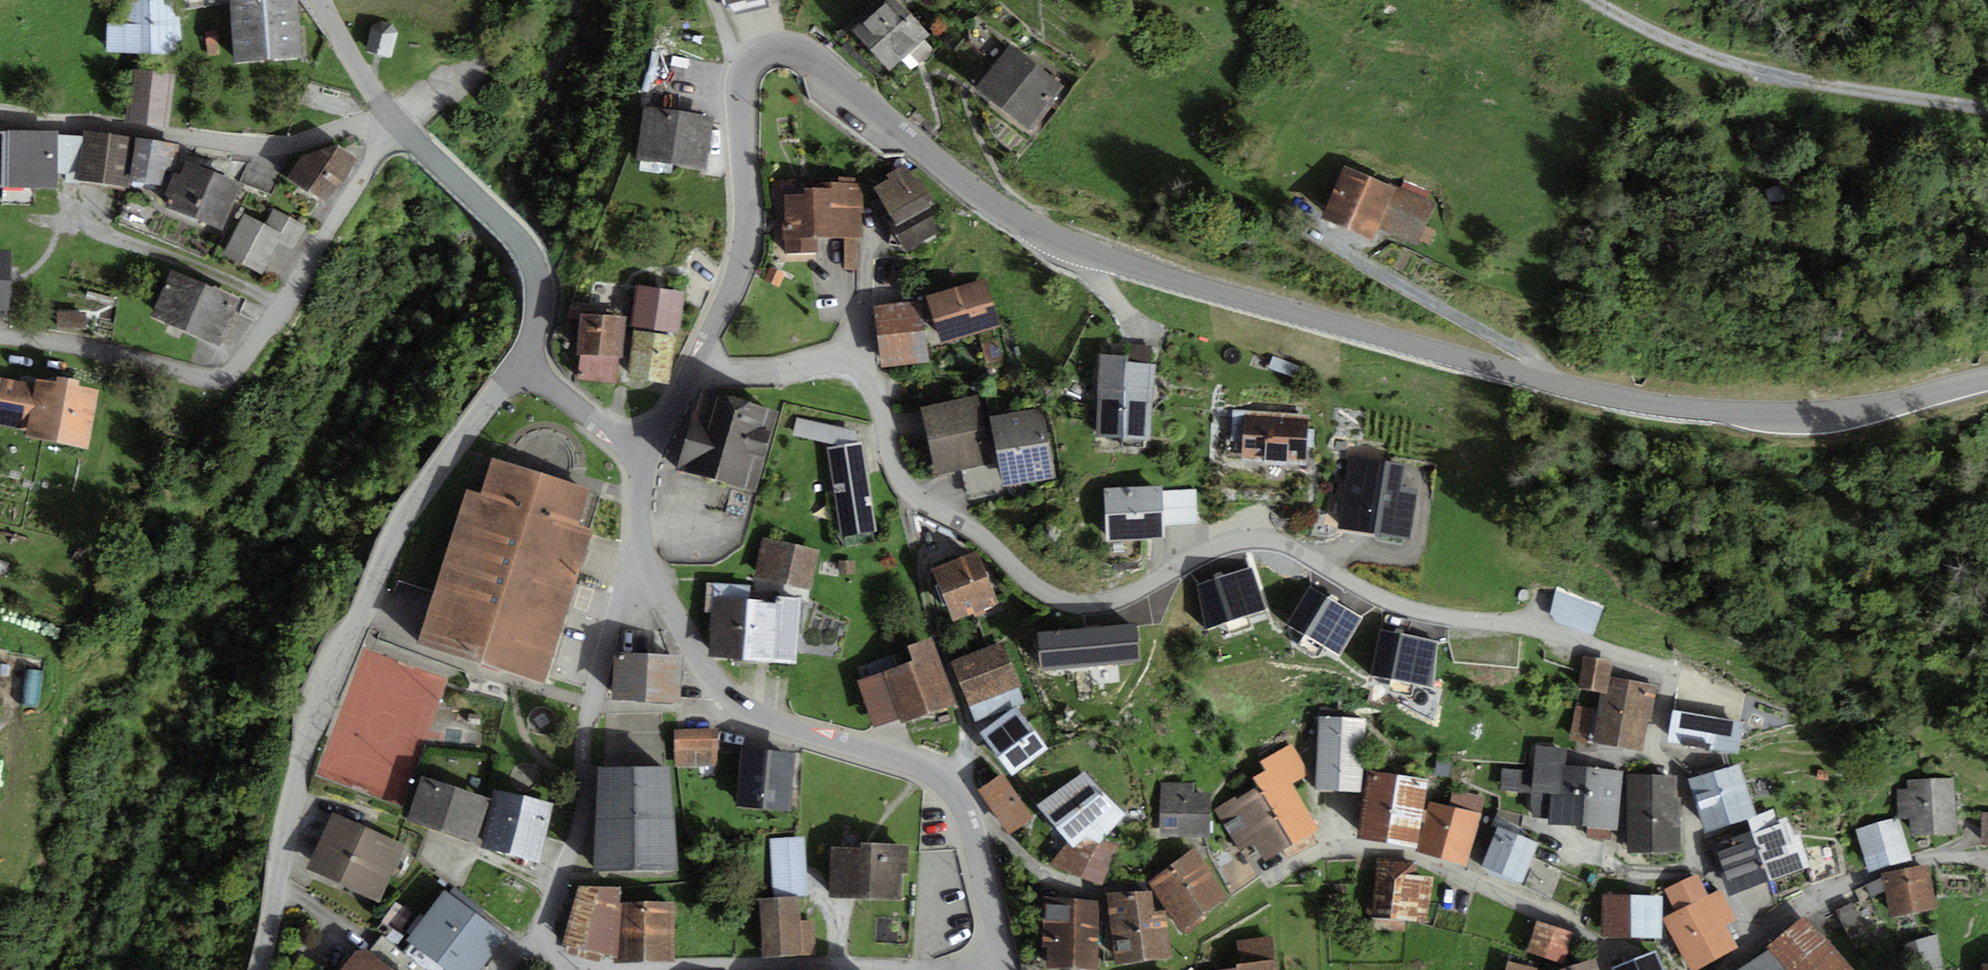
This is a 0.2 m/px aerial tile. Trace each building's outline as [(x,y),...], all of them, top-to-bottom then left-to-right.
[(237,57),(300,52),(295,0),(233,0),(237,57)] [(125,33),(107,31),(105,56),(179,60),(181,26),(174,26),(175,3),(127,1),(125,33)] [(895,1),(845,45),(879,84),(929,40),(895,1)] [(382,23),(374,27),(368,49),(389,55),(396,33),(391,25),(382,23)] [(1014,51),(971,99),(1020,142),(1063,93),(1014,51)] [(176,81),(134,75),(126,125),(168,132),(176,81)] [(706,127),(638,115),(629,168),(696,180),(706,127)] [(5,138),(3,194),(51,196),(54,141),(5,138)] [(127,145),(87,139),(79,187),(119,193),(127,145)] [(173,150),(135,145),(129,184),(167,190),(173,150)] [(338,148),(304,158),(292,175),(327,197),(355,157),(338,148)] [(1347,166),(1319,221),(1368,245),(1377,228),(1414,246),(1433,208),(1347,166)] [(235,192),(181,169),(160,216),(214,240),(235,192)] [(915,173),(873,195),(891,232),(934,211),(915,173)] [(824,201),(781,202),(782,264),(814,263),(814,249),(867,248),(866,190),(824,191),(824,201)] [(268,227),(246,216),(228,252),(262,269),(278,238),(293,246),(303,226),(275,212),(268,227)] [(926,228),(894,245),(902,259),(933,243),(926,228)] [(177,343),(196,298),(162,283),(142,328),(177,343)] [(990,284),(927,299),(938,344),(1000,330),(990,284)] [(687,295),(636,288),(631,327),(682,334),(687,295)] [(211,357),(231,312),(196,298),(177,343),(211,357)] [(923,309),(876,312),(880,370),(927,367),(923,309)] [(86,315),(57,312),(55,330),(84,333),(86,315)] [(624,321),(578,316),(572,376),(617,381),(624,321)] [(1125,359),(1103,357),(1098,435),(1149,438),(1153,367),(1124,365),(1125,359)] [(0,379),(0,421),(31,427),(30,432),(86,443),(96,391),(40,381),(38,386),(0,379)] [(766,417),(690,395),(668,471),(745,493),(766,417)] [(975,399),(920,409),(932,475),(967,468),(987,464),(979,422),(975,399)] [(987,464),(967,468),(971,497),(1052,482),(1041,413),(979,422),(987,464)] [(1308,421),(1242,416),(1238,456),(1304,462),(1308,421)] [(862,448),(828,452),(839,539),(873,535),(862,448)] [(1406,470),(1348,459),(1333,534),(1409,549),(1419,496),(1401,492),(1406,470)] [(472,497),(457,492),(407,645),(538,688),(589,532),(572,527),(583,492),(485,460),(472,497)] [(1156,489),(1095,491),(1097,541),(1158,539),(1156,489)] [(815,558),(764,544),(754,582),(805,596),(815,558)] [(976,554),(929,572),(948,621),(995,603),(976,554)] [(749,586),(709,583),(707,609),(717,610),(714,651),(794,658),(798,599),(779,598),(778,604),(748,601),(749,586)] [(1604,611),(1562,594),(1551,622),(1593,639),(1604,611)] [(909,667),(855,682),(870,732),(947,710),(927,642),(903,649),(909,667)] [(1002,645),(950,665),(966,709),(1019,688),(1002,645)] [(680,656),(616,654),(615,696),(678,698),(680,656)] [(1609,667),(1584,661),(1576,694),(1601,700),(1609,667)] [(1654,694),(1608,683),(1593,745),(1639,756),(1654,694)] [(1015,709),(979,735),(1008,776),(1044,750),(1015,709)] [(1715,725),(1671,716),(1664,746),(1709,755),(1715,725)] [(1367,729),(1322,724),(1314,794),(1359,799),(1367,729)] [(716,733),(675,734),(676,766),(717,765),(716,733)] [(1565,751),(1538,748),(1533,797),(1535,810),(1553,814),(1552,820),(1616,826),(1621,775),(1563,767),(1565,751)] [(791,754),(744,751),(740,802),(787,805),(791,754)] [(1266,776),(1252,783),(1257,792),(1289,853),(1315,839),(1289,790),(1306,781),(1291,754),(1263,769),(1266,776)] [(1739,768),(1689,784),(1700,834),(1748,818),(1754,816),(1739,768)] [(672,770),(595,771),(595,873),(673,873),(672,770)] [(1431,782),(1374,770),(1360,839),(1417,850),(1431,782)] [(1080,774),(1032,812),(1062,848),(1050,866),(1096,888),(1112,846),(1099,840),(1119,818),(1080,774)] [(1004,776),(980,792),(1007,832),(1031,816),(1004,776)] [(1676,780),(1628,778),(1624,854),(1673,857),(1676,780)] [(1910,790),(1900,791),(1901,816),(1912,815),(1913,831),(1955,830),(1953,780),(1909,781),(1910,790)] [(484,803),(413,781),(400,823),(471,845),(484,803)] [(1190,786),(1157,784),(1154,839),(1203,842),(1205,801),(1189,800),(1190,786)] [(1257,792),(1217,814),(1239,854),(1252,848),(1263,863),(1289,853),(1257,792)] [(552,809),(493,794),(477,852),(536,868),(552,809)] [(1478,815),(1433,803),(1420,851),(1465,863),(1478,815)] [(1774,809),(1754,816),(1748,818),(1753,832),(1770,879),(1808,866),(1798,837),(1792,839),(1785,819),(1778,822),(1774,809)] [(400,849),(329,818),(307,869),(377,900),(400,849)] [(1892,821),(1860,831),(1872,868),(1910,856),(1901,831),(1896,833),(1892,821)] [(1537,849),(1496,831),(1478,872),(1519,890),(1537,849)] [(1753,832),(1714,846),(1732,893),(1770,879),(1753,832)] [(806,841),(773,842),(774,898),(808,897),(806,841)] [(827,872),(904,875),(905,846),(865,844),(840,844),(840,850),(828,850),(827,872)] [(1187,853),(1144,882),(1177,929),(1220,900),(1187,853)] [(1423,866),(1379,860),(1370,922),(1428,930),(1435,883),(1421,881),(1423,866)] [(1927,869),(1886,877),(1893,912),(1934,904),(1927,869)] [(904,875),(827,872),(826,902),(864,903),(903,904),(904,875)] [(1663,923),(1685,969),(1700,969),(1734,954),(1698,877),(1665,892),(1676,917),(1663,923)] [(451,896),(480,921),(485,915),(456,890),(451,896)] [(616,892),(576,890),(555,947),(612,961),(616,892)] [(442,895),(405,945),(439,969),(480,969),(502,940),(442,895)] [(1141,898),(1103,899),(1106,966),(1164,964),(1162,914),(1142,915),(1141,898)] [(1660,900),(1601,900),(1601,939),(1660,939),(1660,900)] [(797,902),(757,902),(758,957),(827,956),(827,926),(797,926),(797,902)] [(673,905),(619,905),(619,960),(673,960),(673,905)] [(1041,905),(1039,969),(1057,969),(1091,969),(1092,906),(1041,905)] [(1863,906),(1840,914),(1847,938),(1871,930),(1863,906)] [(1765,949),(1783,969),(1849,969),(1803,916),(1765,949)] [(1575,937),(1535,925),(1526,953),(1567,965),(1575,937)] [(1907,946),(1915,969),(1929,969),(1940,967),(1936,936),(1907,946)] [(1273,942),(1230,947),(1233,969),(1276,969),(1273,942)] [(340,969),(383,969),(358,948),(340,969)] [(1614,968),(1614,969),(1663,969),(1656,953),(1614,968)] [(1745,969),(1776,969),(1767,955),(1745,969)] [(1503,959),(1501,969),(1541,969),(1542,967),(1503,959)] [(1562,969),(1598,969),(1595,961),(1562,969)]
